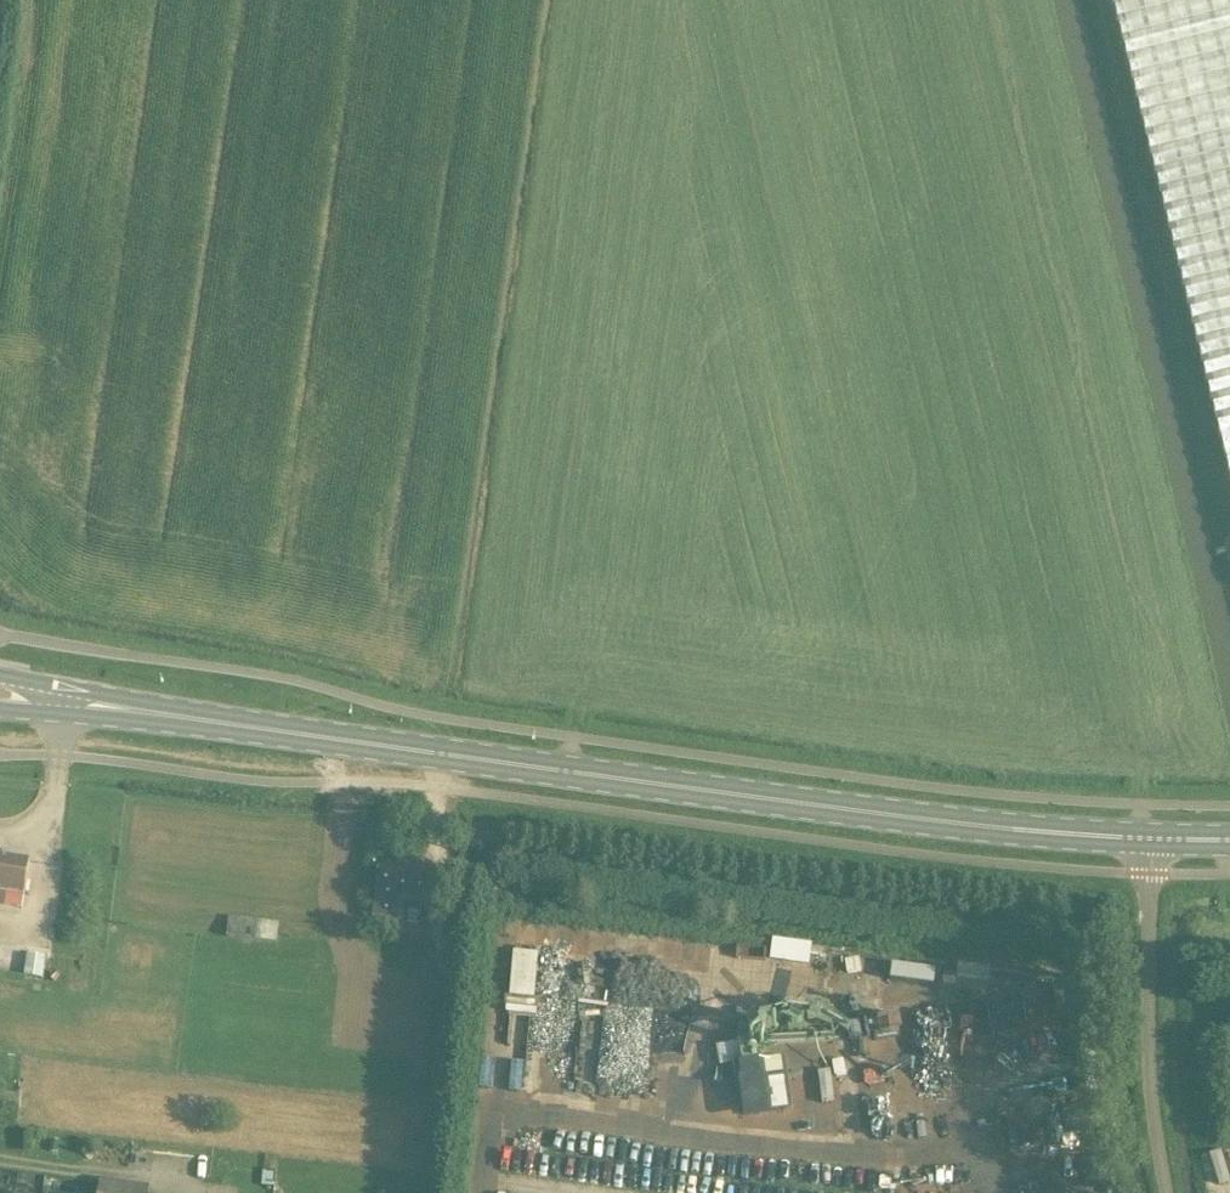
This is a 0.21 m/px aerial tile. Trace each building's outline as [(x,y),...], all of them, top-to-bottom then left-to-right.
[(1229,480),(1229,0),(1112,0),(1229,480)] [(5,905),(7,894),(25,896),(30,864),(0,860),(0,904),(5,905)] [(432,877),(377,871),(372,921),(398,923),(400,899),(430,903),(432,877)] [(226,915),(224,936),(276,941),(278,920),(226,915)] [(535,1010),(536,950),(508,950),(507,1009),(535,1010)] [(41,978),(44,958),(27,955),(23,975),(41,978)] [(846,961),(848,973),(860,971),(858,959),(846,961)] [(886,977),(931,983),(933,969),(888,963),(886,977)] [(958,964),(957,977),(989,981),(990,969),(958,964)] [(820,1001),(782,1006),(796,1111),(851,1103),(847,1072),(830,1074),(820,1001)] [(712,1035),(721,1035),(721,1018),(665,1017),(665,1037),(698,1037),(698,1028),(712,1028),(712,1035)] [(934,1082),(930,1074),(950,1064),(940,1044),(900,1064),(914,1093),(934,1082)] [(491,1159),(490,1138),(479,1138),(480,1160),(491,1159)] [(146,1191),(105,1185),(101,1184),(99,1192),(146,1192),(146,1191)]
